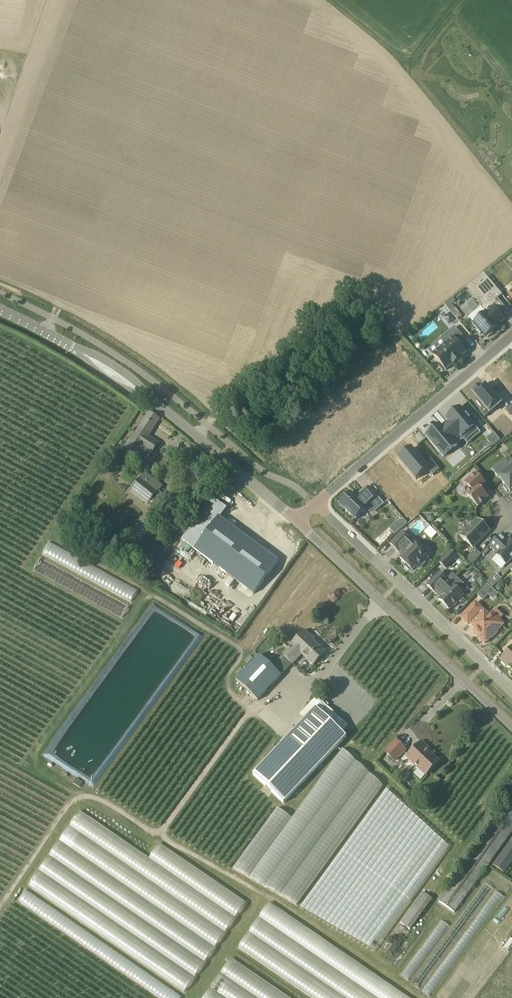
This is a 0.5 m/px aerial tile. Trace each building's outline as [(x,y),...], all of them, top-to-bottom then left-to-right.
[(472,282),(473,282),(486,298),(497,289),(484,273),(472,282)] [(486,313),(474,323),(477,327),(476,329),(481,334),(482,333),(485,337),(487,336),(488,338),(494,333),(492,331),(498,326),(498,325),(505,320),(498,312),(504,307),(495,295),(481,307),(486,313)] [(455,301),(452,298),(444,304),(450,312),(455,308),(451,304),(455,301)] [(433,355),(434,356),(440,364),(438,365),(443,371),(445,369),(446,371),(453,364),(454,365),(460,360),(459,359),(466,353),(457,342),(463,337),(455,327),(442,338),(446,344),(433,355)] [(498,371),(507,382),(502,386),(511,399),(511,360),(498,371)] [(482,388),(474,394),(479,401),(477,403),(482,410),(480,412),(485,419),(502,406),(487,386),(483,389),(482,388)] [(149,459),(159,444),(148,437),(159,419),(149,413),(127,449),(139,457),(141,454),(149,459)] [(480,431),(464,413),(431,443),(449,463),(463,451),(462,451),(460,448),(466,442),(466,443),(480,431)] [(494,433),(487,439),(493,446),(500,441),(494,433)] [(411,448),(399,459),(416,479),(428,470),(433,476),(440,470),(431,459),(425,464),(411,448)] [(499,477),(505,485),(503,486),(507,492),(509,490),(510,491),(511,490),(511,467),(499,477)] [(478,507),(488,497),(482,490),(479,488),(485,482),(475,473),(464,483),(471,489),(466,494),(478,507)] [(129,492),(146,505),(147,506),(157,493),(139,479),(129,492)] [(370,512),(368,511),(376,503),(382,509),(385,505),(370,489),(360,499),(361,500),(359,503),(352,497),(350,500),(349,499),(344,505),(345,506),(342,509),(360,524),(370,512)] [(255,595),(274,567),(278,561),(245,537),(253,526),(236,513),(234,515),(225,508),(227,506),(218,517),(206,508),(182,541),(255,595)] [(490,531),(477,519),(460,536),(473,549),(474,549),(473,548),(480,541),(481,541),(480,541),(483,538),(490,531)] [(424,533),(432,539),(437,533),(429,526),(424,533)] [(413,546),(409,542),(411,540),(403,532),(391,544),(399,553),(400,551),(404,555),(400,559),(406,565),(405,566),(405,567),(409,571),(411,571),(411,570),(412,571),(416,567),(417,568),(419,567),(429,557),(427,556),(428,555),(428,553),(423,548),(421,548),(420,549),(415,544),(413,546)] [(500,535),(490,546),(498,554),(496,555),(506,565),(511,559),(511,542),(511,540),(508,543),(500,535)] [(40,556),(131,599),(137,586),(46,543),(40,556)] [(445,569),(458,556),(450,549),(438,562),(445,569)] [(471,565),(481,555),(475,549),(465,560),(471,565)] [(128,604),(39,558),(32,570),(122,616),(128,604)] [(439,600),(449,610),(452,607),(454,608),(458,603),(457,602),(463,595),(453,585),(458,580),(452,574),(446,579),(440,573),(427,586),(435,593),(435,592),(441,598),(439,600)] [(493,585),(500,577),(495,573),(488,580),(493,585)] [(481,577),(476,582),(481,588),(487,582),(481,577)] [(494,599),(498,595),(487,585),(483,590),(494,599)] [(482,589),(477,594),(482,600),(487,594),(482,589)] [(476,630),(475,630),(475,632),(476,634),(475,635),(485,644),(491,637),(493,638),(498,632),(497,631),(503,625),(496,618),(491,612),(488,615),(484,612),(482,610),(482,609),(476,603),(461,618),(468,624),(470,622),(472,624),(471,625),(476,630)] [(313,666),(325,653),(310,638),(311,637),(306,632),(292,647),(291,646),(283,655),(292,664),(301,654),(313,666)] [(501,659),(502,661),(501,663),(505,666),(507,665),(511,670),(511,648),(501,659)] [(260,655),(236,680),(258,701),(281,676),(260,655)] [(284,804),(346,737),(342,733),(348,726),(317,697),(300,716),(305,720),(253,775),(284,804)] [(393,761),(404,748),(396,741),(385,753),(393,761)] [(426,777),(439,762),(429,753),(431,751),(421,742),(406,759),(426,777)] [(297,907),(382,786),(341,749),(291,818),(276,808),(232,869),(297,907)] [(511,832),(511,814),(505,809),(475,852),(439,902),(454,912),(511,832)] [(188,990),(245,899),(156,845),(149,856),(76,811),(26,890),(188,990)] [(423,863),(430,869),(449,846),(431,831),(427,836),(434,842),(430,847),(433,850),(423,863)] [(494,865),(503,872),(511,860),(511,840),(494,865)] [(483,882),(413,985),(419,989),(447,947),(446,947),(455,934),(459,937),(492,888),(483,882)] [(311,890),(301,908),(375,950),(385,933),(380,930),(382,927),(358,914),(359,912),(345,904),(342,909),(337,906),(320,897),(322,893),(319,892),(318,894),(311,890)] [(493,890),(463,938),(471,943),(501,895),(493,890)] [(167,997),(180,997),(183,992),(23,892),(15,904),(167,997)] [(410,930),(432,899),(422,892),(400,922),(410,930)] [(267,903),(237,946),(312,997),(404,997),(267,903)] [(440,920),(402,976),(410,981),(447,925),(440,920)] [(449,954),(422,991),(429,997),(456,959),(449,954)] [(231,960),(204,997),(287,997),(231,960)]
